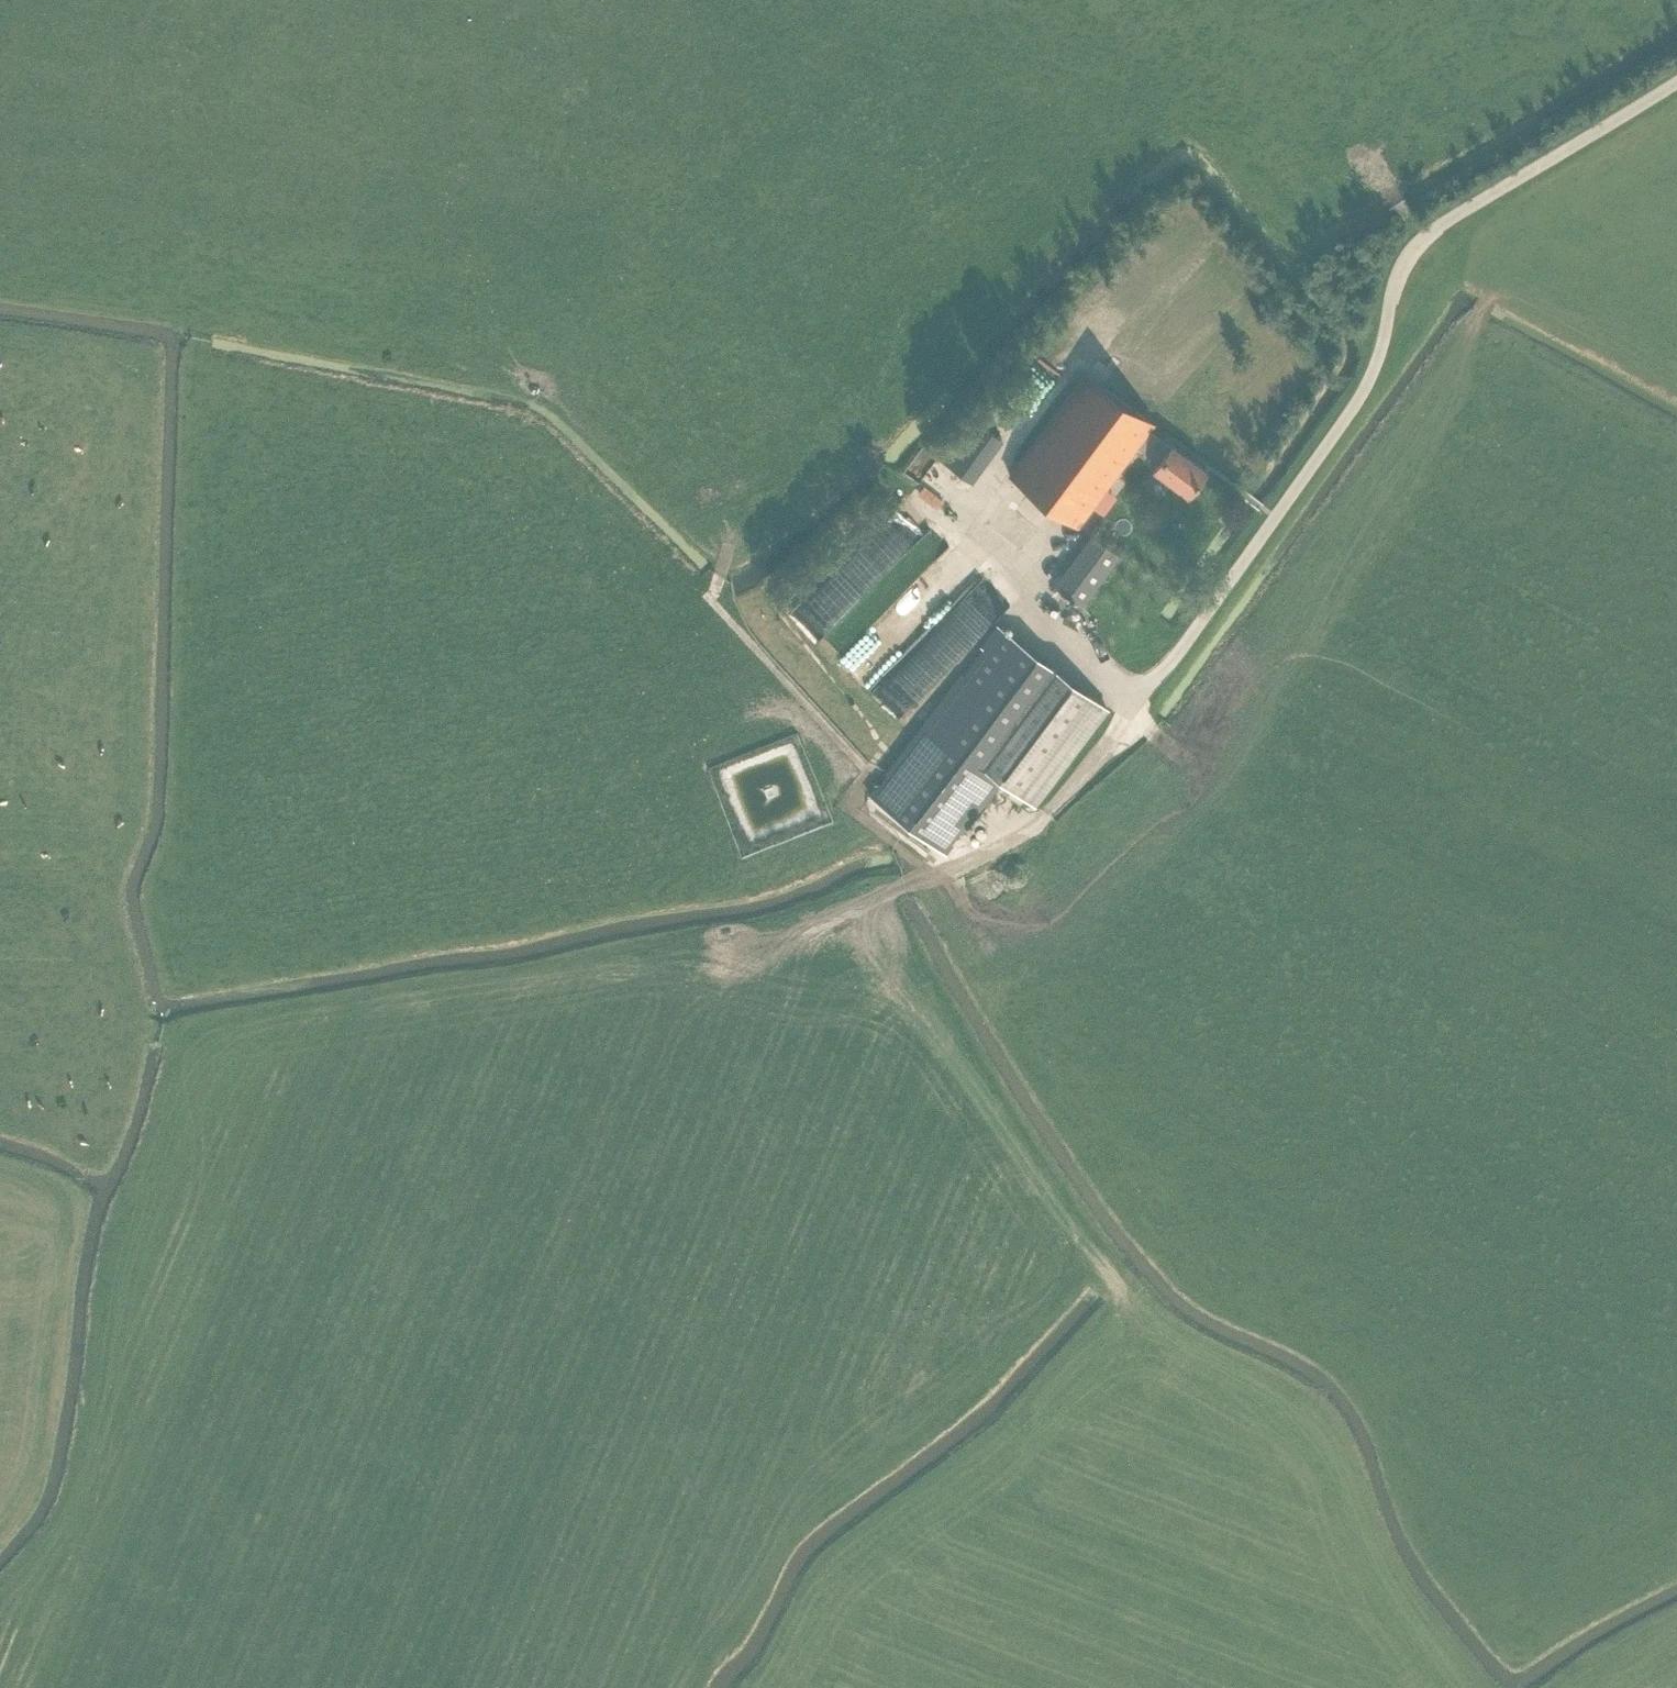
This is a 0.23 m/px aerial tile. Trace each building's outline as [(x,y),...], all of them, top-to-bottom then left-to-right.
[(1188,495),(1205,471),(1171,446),(1170,447),(1149,431),(1154,425),(1085,373),(1009,475),(1078,526),(1137,447),(1158,463),(1154,469),(1188,495)] [(970,415),(938,459),(971,483),(1003,439),(970,415)] [(1081,608),(1119,556),(1091,534),(1052,586),(1081,608)] [(1034,806),(1107,709),(999,628),(870,797),(944,853),(999,779),(1034,806)]
